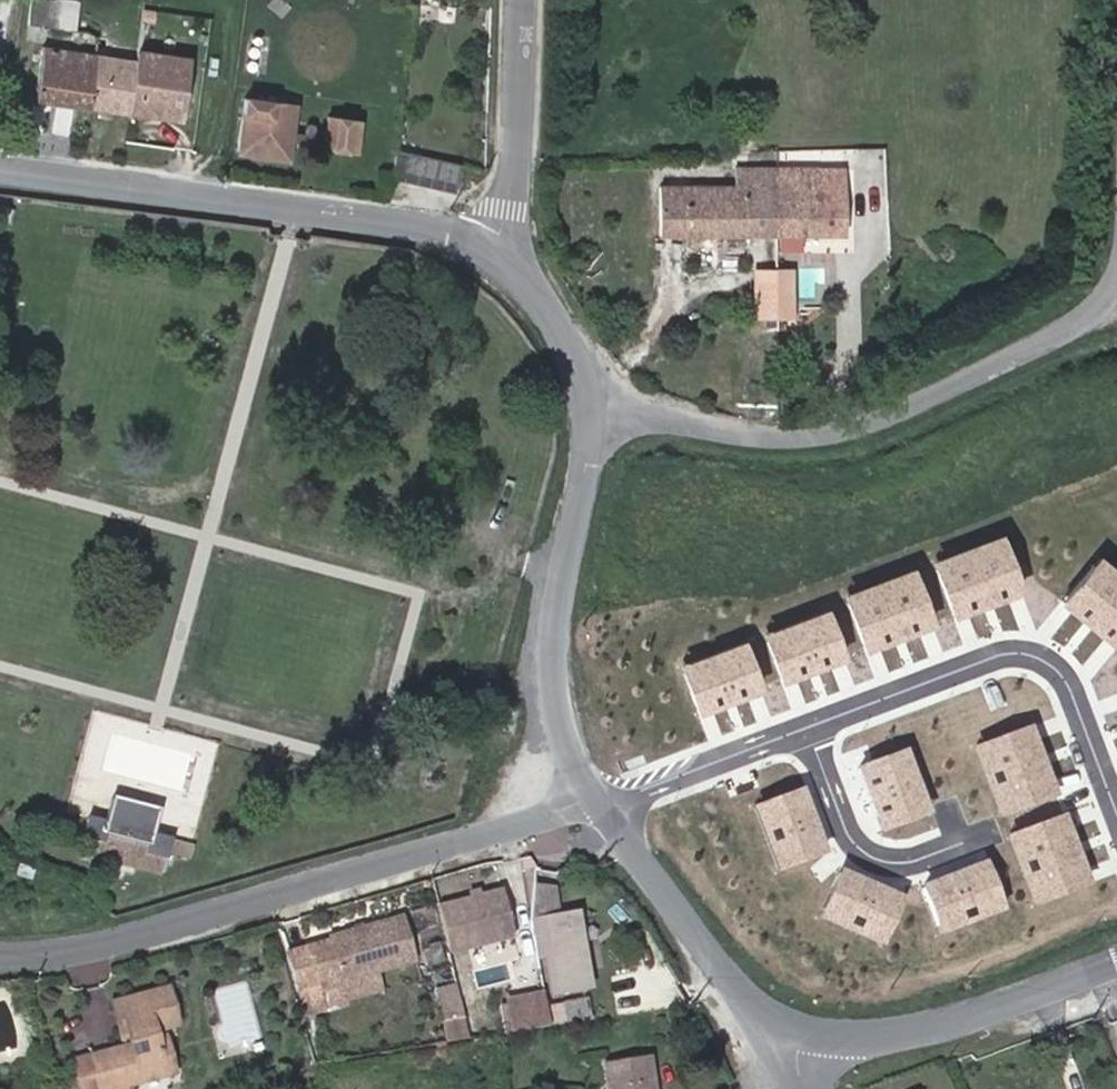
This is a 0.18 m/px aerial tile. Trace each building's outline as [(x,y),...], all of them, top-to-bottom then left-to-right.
[(66,0),(33,0),(29,24),(76,30),(77,25),(80,2),(66,0)] [(43,48),(36,99),(90,106),(97,56),(84,54),(86,43),(70,41),(69,52),(43,48)] [(138,49),(104,44),(98,43),(97,56),(137,62),(138,49)] [(137,62),(97,56),(90,106),(184,119),(193,57),(138,49),(137,62)] [(247,98),(242,143),(274,147),(273,156),(290,158),(292,141),(293,133),(297,104),(247,98)] [(359,152),(363,120),(331,115),(328,138),(327,145),(327,148),(359,152)] [(292,141),(307,142),(308,135),(293,133),(292,141)] [(317,137),(316,144),(327,145),(328,138),(317,137)] [(242,143),(241,152),(273,156),(274,147),(242,143)] [(396,161),(392,178),(456,193),(463,163),(398,147),(396,161)] [(661,186),(661,234),(775,233),(775,167),(738,168),(737,186),(661,186)] [(843,167),(775,167),(775,233),(844,233),(843,167)] [(171,840),(150,834),(156,810),(114,798),(107,824),(89,820),(86,835),(103,840),(105,830),(147,841),(145,852),(165,857),(171,840)] [(529,917),(557,913),(552,885),(537,883),(536,883),(535,883),(529,917)] [(507,942),(497,896),(432,910),(442,956),(507,942)] [(557,913),(529,917),(528,922),(533,957),(547,955),(553,993),(588,987),(574,910),(557,913)] [(329,940),(308,945),(318,990),(340,985),(339,980),(376,971),(414,962),(402,917),(328,934),(329,940)] [(108,983),(108,970),(75,970),(75,982),(108,983)] [(380,988),(376,971),(339,980),(340,985),(342,994),(342,997),(380,988)] [(469,1038),(463,984),(438,987),(444,1040),(469,1038)] [(342,994),(340,985),(318,990),(320,999),(342,994)] [(155,1029),(163,1027),(177,1023),(167,988),(120,1000),(132,1044),(123,1047),(91,1055),(100,1088),(114,1088),(167,1074),(155,1029)] [(120,1000),(111,1002),(123,1047),(132,1044),(120,1000)] [(167,1074),(176,1072),(163,1027),(155,1029),(167,1074)] [(650,1054),(605,1061),(609,1088),(655,1088),(650,1054)] [(75,1059),(83,1088),(100,1088),(91,1055),(75,1059)]
